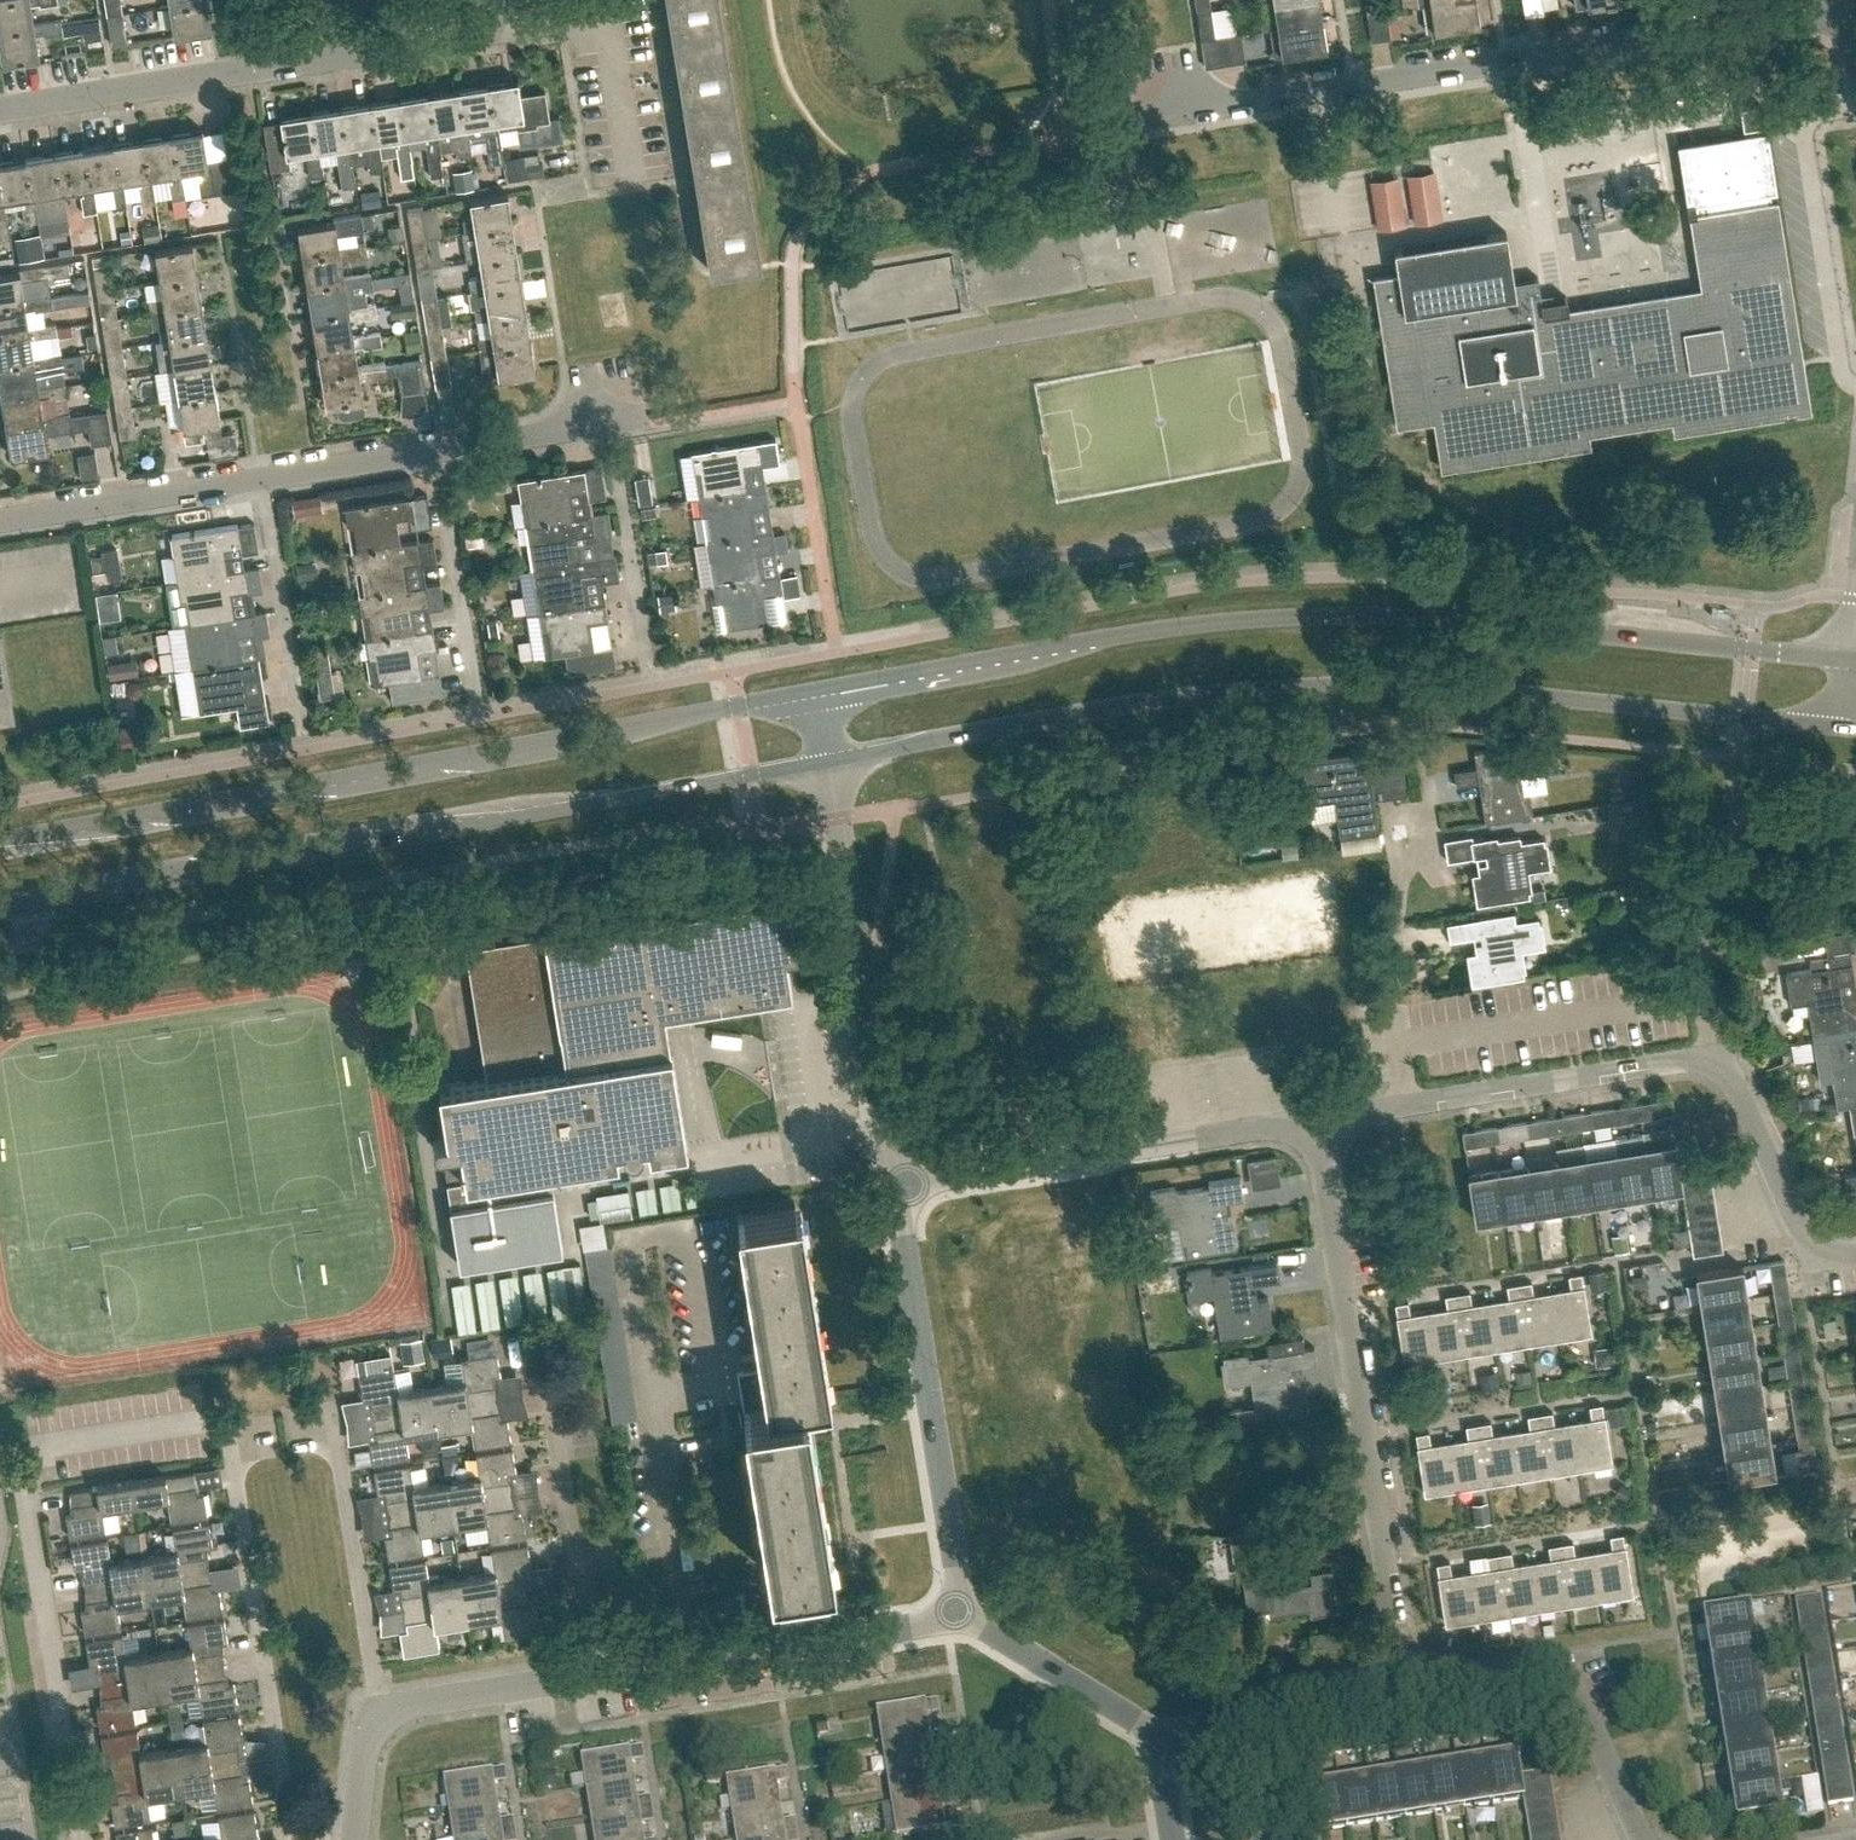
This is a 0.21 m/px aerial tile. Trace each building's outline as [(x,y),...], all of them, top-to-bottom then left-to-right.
[(34,23),(31,3),(39,2),(40,5),(58,2),(58,0),(11,0),(0,2),(0,32),(35,26),(34,23)] [(123,13),(121,0),(105,0),(107,16),(123,13)] [(170,5),(174,35),(212,29),(207,0),(198,0),(170,5)] [(725,31),(720,0),(667,0),(674,39),(725,31)] [(1211,9),(1210,0),(1195,0),(1197,11),(1211,9)] [(1323,19),(1320,0),(1274,0),(1276,17),(1261,20),(1262,30),(1271,28),(1271,27),(1323,19)] [(1379,10),(1377,0),(1364,0),(1366,12),(1379,10)] [(1431,2),(1423,3),(1428,31),(1480,23),(1476,0),(1440,0),(1431,2)] [(1544,12),(1542,0),(1523,0),(1526,16),(1544,13),(1544,12)] [(1215,36),(1215,35),(1211,9),(1197,11),(1201,38),(1215,36)] [(1385,9),(1379,10),(1366,12),(1371,41),(1390,37),(1385,9)] [(0,32),(0,50),(2,62),(40,56),(36,34),(44,33),(45,35),(63,32),(61,19),(34,23),(35,26),(0,32)] [(1271,27),(1271,28),(1276,55),(1327,47),(1323,19),(1271,27)] [(112,45),(127,43),(124,21),(109,23),(112,45)] [(686,116),(738,108),(725,31),(674,39),(686,116)] [(1215,36),(1201,38),(1206,66),(1230,62),(1226,34),(1215,35),(1215,36)] [(495,120),(496,119),(515,116),(517,125),(516,125),(519,146),(562,139),(559,116),(549,118),(545,90),(520,94),(518,77),(488,82),(495,120)] [(501,146),(496,119),(495,120),(488,82),(459,87),(465,125),(467,124),(486,121),(487,129),(484,130),(487,148),(489,162),(503,160),(501,146)] [(471,150),(467,124),(465,125),(459,87),(429,92),(436,130),(437,129),(456,126),(457,134),(455,135),(458,153),(471,150)] [(442,155),(437,129),(436,130),(429,92),(400,96),(406,135),(408,134),(426,130),(428,139),(425,139),(428,157),(430,174),(444,172),(442,155)] [(415,175),(408,134),(406,135),(400,96),(370,101),(377,139),(379,138),(397,135),(399,144),(396,145),(399,162),(401,177),(415,175)] [(383,165),(379,138),(377,139),(370,101),(340,106),(347,144),(349,143),(368,140),(369,148),(367,149),(369,167),(383,165)] [(1741,107),(1744,129),(1766,126),(1764,115),(1762,104),(1741,107)] [(349,143),(347,144),(340,106),(311,110),(318,149),(320,148),(338,145),(339,153),(337,154),(341,184),(356,181),(349,143)] [(699,193),(750,184),(738,108),(686,116),(699,193)] [(324,175),(320,148),(318,149),(311,110),(280,115),(281,122),(264,124),(271,169),(289,166),(288,153),(309,150),(310,158),(307,159),(310,177),(324,175)] [(179,171),(181,170),(200,167),(201,175),(198,175),(201,195),(233,189),(228,155),(207,158),(202,128),(173,133),(179,171)] [(1803,360),(1778,201),(1772,201),(1770,191),(1776,190),(1767,131),(1679,144),(1688,204),(1695,203),(1696,213),(1691,214),(1702,288),(1545,313),(1539,276),(1514,280),(1506,231),(1395,249),(1399,273),(1374,277),(1398,425),(1435,419),(1443,468),(1590,445),(1588,433),(1673,419),(1675,432),(1811,410),(1804,366),(1803,360)] [(185,196),(181,170),(179,171),(173,133),(143,137),(149,176),(152,175),(171,172),(172,180),(169,181),(172,199),(185,196)] [(157,201),(152,175),(149,176),(143,137),(114,142),(120,180),(122,179),(141,176),(142,185),(140,185),(142,203),(157,201)] [(127,206),(122,179),(120,180),(114,142),(84,147),(90,185),(93,184),(111,181),(112,189),(110,190),(113,208),(127,206)] [(97,210),(93,184),(90,185),(84,147),(55,151),(61,190),(63,189),(82,186),(83,194),(80,195),(83,213),(97,210)] [(68,215),(63,189),(61,190),(55,151),(25,156),(31,195),(34,194),(38,220),(68,215)] [(451,179),(466,176),(462,155),(447,158),(451,179)] [(38,220),(34,194),(31,195),(25,156),(0,160),(0,188),(2,199),(4,198),(23,195),(24,204),(21,204),(24,222),(38,220)] [(1399,212),(1429,211),(1426,160),(1361,163),(1364,217),(1399,216),(1399,212)] [(750,184),(699,193),(711,270),(763,262),(763,261),(750,184)] [(4,198),(2,199),(0,188),(0,246),(12,244),(9,225),(4,198)] [(475,230),(513,223),(508,193),(470,199),(473,218),(458,220),(460,232),(475,230)] [(97,210),(100,230),(123,227),(121,207),(97,210)] [(340,251),(339,247),(336,228),(344,227),(345,229),(363,226),(361,214),(334,218),(334,221),(298,227),(303,257),(340,251)] [(413,240),(428,237),(425,215),(409,217),(413,240)] [(479,259),(517,253),(513,223),(475,230),(477,247),(463,250),(465,262),(479,259)] [(345,280),(344,277),(341,258),(349,257),(350,259),(368,256),(366,242),(339,247),(340,251),(303,257),(308,286),(345,280)] [(160,280),(197,274),(193,244),(155,250),(160,280)] [(417,269),(433,267),(430,244),(414,247),(417,269)] [(484,289),(522,283),(517,253),(479,259),(482,276),(471,278),(473,290),(484,289)] [(25,297),(22,278),(29,277),(30,279),(48,276),(70,273),(68,261),(18,269),(19,271),(0,274),(0,305),(26,301),(25,297)] [(97,290),(113,287),(109,265),(94,268),(97,290)] [(345,280),(308,286),(313,316),(350,310),(349,306),(367,303),(364,287),(373,285),(397,281),(396,271),(371,274),(371,272),(344,277),(345,280)] [(202,304),(197,274),(160,280),(162,296),(148,299),(150,312),(165,310),(202,304)] [(422,298),(438,296),(434,274),(419,276),(422,298)] [(489,318),(527,312),(522,283),(484,289),(487,306),(475,308),(477,320),(486,318),(489,318)] [(30,326),(27,308),(34,306),(35,309),(53,306),(51,293),(25,297),(26,301),(0,305),(0,335),(30,330),(30,326)] [(53,306),(77,302),(75,293),(52,297),(53,306)] [(102,319),(118,317),(114,295),(98,297),(102,319)] [(354,339),(354,335),(351,317),(359,315),(359,318),(378,315),(375,302),(367,303),(349,306),(350,310),(313,316),(317,345),(354,339)] [(202,304),(165,310),(150,312),(153,329),(159,328),(161,340),(169,339),(207,334),(202,304)] [(427,328),(442,325),(439,304),(423,306),(427,328)] [(494,348),(532,342),(527,312),(489,318),(491,335),(477,337),(479,350),(494,348)] [(34,356),(31,337),(39,336),(39,338),(58,335),(55,322),(30,326),(30,330),(0,335),(0,365),(35,360),(34,356)] [(107,349),(122,347),(119,324),(103,327),(107,349)] [(359,369),(358,365),(355,347),(363,345),(364,347),(382,344),(380,331),(354,335),(354,339),(317,345),(322,375),(359,369)] [(432,358),(447,356),(444,333),(428,336),(432,358)] [(160,370),(174,368),(174,369),(212,363),(207,334),(169,339),(172,356),(158,358),(160,370)] [(498,377),(536,371),(532,342),(494,348),(496,364),(482,366),(484,379),(498,376),(498,377)] [(39,385),(37,370),(44,368),(45,371),(85,364),(83,352),(61,356),(60,352),(34,356),(35,360),(0,365),(0,386),(2,396),(40,390),(39,385)] [(112,379),(127,376),(124,354),(108,357),(112,379)] [(421,357),(396,361),(401,391),(426,387),(421,357)] [(387,374),(385,361),(358,365),(359,369),(322,375),(327,404),(337,403),(339,414),(343,417),(361,414),(365,410),(363,399),(364,398),(360,376),(368,375),(368,377),(387,374)] [(179,398),(216,393),(212,363),(174,369),(179,398)] [(437,388),(452,385),(449,363),(433,366),(437,388)] [(45,419),(44,415),(41,396),(49,395),(49,397),(67,394),(65,381),(39,385),(40,390),(2,396),(6,425),(45,419)] [(116,408),(132,406),(128,384),(113,387),(116,408)] [(216,393),(179,398),(186,442),(205,439),(203,424),(221,421),(216,393)] [(45,419),(6,425),(11,455),(49,449),(47,433),(89,426),(92,443),(112,440),(107,409),(70,415),(70,411),(44,415),(45,419)] [(121,438),(137,435),(133,413),(117,416),(121,438)] [(759,440),(692,451),(695,472),(700,471),(704,495),(748,488),(748,487),(744,462),(762,459),(763,465),(780,462),(776,437),(759,440)] [(601,466),(514,480),(522,525),(573,516),(570,492),(587,489),(589,498),(605,496),(601,466)] [(704,495),(699,496),(706,540),(755,532),(755,531),(751,507),(769,504),(766,484),(748,487),(748,488),(704,495)] [(426,494),(342,507),(350,552),(401,544),(401,543),(397,519),(415,516),(416,527),(431,525),(426,494)] [(654,505),(640,508),(641,517),(656,515),(654,505)] [(573,516),(522,525),(529,569),(580,561),(580,560),(576,536),(594,533),(596,543),(613,540),(608,510),(591,513),(573,516)] [(162,557),(166,582),(227,572),(227,571),(223,547),(241,544),(242,553),(258,550),(254,522),(237,524),(168,535),(171,555),(162,557)] [(474,522),(455,524),(456,537),(475,535),(474,522)] [(706,540),(694,542),(701,586),(710,584),(713,584),(762,576),(762,575),(758,551),(776,548),(774,534),(773,528),(755,531),(755,532),(706,540)] [(789,552),(786,532),(774,534),(776,548),(777,553),(789,552)] [(433,538),(419,540),(401,543),(401,544),(350,552),(357,596),(408,588),(408,587),(404,563),(422,560),(422,564),(437,562),(433,538)] [(102,563),(120,560),(118,548),(100,550),(101,555),(91,556),(93,572),(104,570),(102,563)] [(529,569),(520,570),(527,614),(536,613),(587,605),(587,604),(583,580),(601,577),(602,581),(619,578),(615,554),(598,557),(580,560),(580,561),(529,569)] [(183,624),(234,616),(234,615),(231,591),(248,588),(248,591),(262,589),(259,566),(244,568),(227,571),(227,572),(166,582),(173,626),(183,624)] [(762,576),(713,584),(720,628),(769,620),(765,595),(783,592),(781,576),(780,572),(762,575),(762,576)] [(800,595),(797,574),(781,576),(783,592),(784,598),(800,595)] [(440,582),(426,584),(408,587),(408,588),(357,596),(364,640),(415,632),(415,631),(411,607),(429,604),(429,608),(444,605),(440,582)] [(119,591),(97,594),(99,601),(120,598),(119,591)] [(72,600),(25,602),(26,628),(73,626),(72,600)] [(536,613),(527,614),(534,658),(560,654),(563,670),(609,663),(607,646),(612,645),(594,647),(590,624),(608,621),(605,601),(587,604),(587,605),(536,613)] [(266,610),(252,612),(234,615),(234,616),(183,624),(190,668),(242,660),(241,659),(238,635),(253,633),(253,636),(269,633),(266,610)] [(436,648),(433,628),(415,631),(415,632),(364,640),(371,684),(387,681),(391,702),(434,695),(430,674),(422,675),(418,651),(436,648)] [(190,668),(176,670),(183,714),(235,706),(238,725),(267,721),(264,700),(249,703),(245,679),(260,677),(257,656),(241,659),(242,660),(190,668)] [(8,714),(8,710),(14,709),(12,701),(6,702),(0,661),(0,715),(8,714)] [(1489,799),(1482,800),(1486,823),(1533,815),(1530,793),(1519,795),(1516,776),(1543,772),(1540,750),(1516,754),(1515,749),(1497,752),(1496,747),(1474,751),(1477,767),(1455,771),(1457,786),(1486,781),(1489,799)] [(1341,837),(1379,831),(1374,799),(1369,766),(1367,750),(1327,756),(1322,752),(1318,757),(1303,760),(1311,809),(1317,808),(1316,802),(1335,799),(1341,837)] [(1473,840),(1472,836),(1445,840),(1449,861),(1487,855),(1489,871),(1473,874),(1478,905),(1531,896),(1526,866),(1548,862),(1544,838),(1512,843),(1511,837),(1498,839),(1498,836),(1473,840)] [(687,1145),(666,1013),(793,993),(787,958),(806,955),(808,954),(810,953),(811,951),(812,951),(812,949),(812,947),(812,945),(811,944),(809,942),(807,941),(806,941),(804,941),(797,942),(789,893),(613,921),(615,932),(609,932),(609,931),(608,928),(607,927),(605,926),(604,925),(602,924),(601,923),(598,923),(596,924),(594,924),(592,926),(591,927),(590,929),(589,931),(589,933),(589,935),(589,936),(584,936),(582,926),(544,932),(544,933),(476,944),(497,1075),(439,1084),(446,1133),(439,1135),(438,1135),(437,1136),(436,1136),(434,1138),(434,1139),(433,1141),(433,1142),(434,1144),(435,1146),(436,1147),(437,1148),(439,1149),(440,1149),(442,1148),(460,1145),(462,1160),(444,1163),(451,1204),(450,1205),(459,1265),(563,1249),(550,1167),(618,1156),(617,1146),(622,1145),(622,1146),(623,1148),(624,1150),(625,1151),(626,1152),(628,1153),(630,1153),(632,1154),(633,1154),(636,1153),(638,1152),(640,1151),(641,1148),(642,1147),(642,1146),(642,1144),(642,1142),(642,1141),(647,1141),(649,1151),(687,1145)] [(1517,922),(1515,912),(1448,923),(1451,941),(1482,936),(1484,951),(1468,954),(1473,985),(1525,977),(1520,946),(1543,942),(1539,918),(1517,922)] [(1850,1033),(1855,1032),(1855,987),(1849,988),(1848,983),(1855,981),(1852,963),(1850,951),(1828,955),(1828,958),(1810,961),(1811,970),(1788,973),(1793,1004),(1811,1001),(1817,1040),(1829,1038),(1829,1037),(1850,1034),(1850,1033)] [(1817,1040),(1823,1079),(1836,1077),(1841,1106),(1853,1104),(1854,1103),(1855,1103),(1855,1032),(1850,1033),(1850,1034),(1829,1037),(1829,1038),(1817,1040)] [(1649,1102),(1652,1118),(1675,1114),(1672,1098),(1649,1102)] [(1620,1106),(1623,1122),(1646,1118),(1643,1103),(1620,1106)] [(1616,1123),(1614,1107),(1591,1111),(1593,1127),(1616,1123)] [(1587,1128),(1585,1112),(1561,1116),(1564,1132),(1587,1128)] [(1533,1120),(1535,1136),(1558,1132),(1555,1117),(1533,1120)] [(1503,1125),(1506,1141),(1529,1137),(1526,1121),(1503,1125)] [(1473,1130),(1476,1145),(1499,1142),(1497,1126),(1473,1130)] [(1673,1129),(1644,1134),(1653,1192),(1683,1187),(1681,1176),(1679,1163),(1676,1143),(1676,1141),(1674,1141),(1673,1129)] [(1644,1134),(1614,1138),(1624,1197),(1653,1192),(1644,1134)] [(1614,1138),(1585,1143),(1587,1155),(1594,1201),(1624,1197),(1614,1138)] [(1277,1153),(1249,1158),(1251,1170),(1279,1165),(1277,1153)] [(1565,1206),(1594,1201),(1587,1155),(1558,1160),(1565,1206)] [(1681,1176),(1710,1172),(1708,1158),(1679,1163),(1681,1176)] [(1529,1164),(1536,1211),(1565,1206),(1558,1160),(1529,1164)] [(1507,1215),(1536,1211),(1529,1164),(1499,1169),(1507,1215)] [(1476,1220),(1507,1215),(1499,1169),(1469,1174),(1476,1220)] [(1683,1190),(1712,1185),(1710,1172),(1681,1176),(1683,1187),(1683,1190)] [(1846,1174),(1850,1204),(1855,1203),(1855,1172),(1846,1174)] [(1237,1247),(1232,1217),(1215,1219),(1213,1204),(1244,1199),(1241,1176),(1209,1181),(1210,1186),(1176,1191),(1175,1186),(1151,1190),(1157,1228),(1179,1225),(1184,1255),(1237,1247)] [(1685,1203),(1714,1198),(1712,1185),(1683,1190),(1685,1203)] [(628,1189),(596,1194),(600,1218),(600,1219),(632,1214),(628,1189)] [(1687,1216),(1717,1211),(1714,1198),(1685,1203),(1687,1216)] [(778,1575),(828,1567),(801,1399),(825,1395),(794,1206),(743,1215),(774,1402),(750,1405),(778,1575)] [(1689,1229),(1719,1224),(1717,1211),(1687,1216),(1689,1229)] [(1691,1242),(1721,1237),(1719,1224),(1689,1229),(1691,1242)] [(1721,1237),(1691,1242),(1694,1256),(1723,1251),(1721,1237)] [(595,1312),(595,1315),(611,1423),(624,1421),(638,1419),(611,1246),(586,1250),(595,1312)] [(580,1261),(450,1281),(457,1328),(587,1308),(580,1261)] [(1280,1280),(1278,1263),(1211,1273),(1211,1268),(1187,1271),(1190,1295),(1213,1291),(1220,1337),(1273,1329),(1268,1297),(1251,1300),(1249,1284),(1280,1280)] [(1702,1304),(1747,1296),(1742,1266),(1697,1273),(1702,1304)] [(1790,1294),(1787,1272),(1771,1274),(1774,1297),(1790,1295),(1790,1294)] [(1552,1292),(1560,1339),(1591,1334),(1582,1273),(1569,1275),(1571,1289),(1552,1292)] [(1560,1339),(1552,1292),(1534,1295),(1531,1281),(1519,1283),(1529,1343),(1560,1339)] [(1498,1348),(1529,1343),(1519,1283),(1507,1285),(1509,1298),(1491,1301),(1498,1348)] [(1498,1348),(1491,1301),(1472,1304),(1470,1291),(1458,1293),(1467,1353),(1498,1348)] [(1437,1358),(1467,1353),(1458,1293),(1445,1295),(1447,1308),(1429,1311),(1437,1358)] [(1706,1333),(1752,1326),(1747,1296),(1702,1304),(1706,1333)] [(1437,1358),(1429,1311),(1410,1314),(1408,1300),(1395,1302),(1405,1363),(1437,1358)] [(1791,1301),(1775,1303),(1779,1326),(1795,1324),(1795,1323),(1791,1301)] [(1711,1362),(1756,1355),(1752,1326),(1706,1333),(1711,1362)] [(1796,1330),(1780,1333),(1784,1356),(1800,1353),(1796,1330)] [(1247,1352),(1223,1356),(1227,1379),(1250,1375),(1257,1421),(1310,1413),(1305,1382),(1288,1384),(1286,1369),(1303,1366),(1317,1364),(1314,1347),(1304,1348),(1302,1336),(1279,1339),(1281,1352),(1248,1357),(1247,1352)] [(447,1383),(432,1385),(436,1407),(498,1397),(494,1376),(501,1375),(498,1351),(462,1357),(462,1359),(444,1362),(447,1383)] [(1715,1391),(1761,1384),(1756,1355),(1711,1362),(1715,1391)] [(369,1359),(371,1371),(393,1367),(392,1356),(369,1359)] [(1804,1381),(1802,1366),(1801,1359),(1785,1362),(1788,1385),(1804,1382),(1804,1381)] [(436,1407),(432,1385),(399,1390),(396,1367),(393,1367),(371,1371),(360,1373),(364,1397),(371,1395),(374,1416),(436,1407)] [(1720,1420),(1766,1413),(1761,1384),(1715,1391),(1720,1420)] [(1808,1411),(1805,1389),(1789,1391),(1793,1414),(1809,1412),(1808,1411)] [(498,1397),(436,1407),(439,1428),(472,1423),(476,1446),(512,1441),(508,1417),(501,1418),(498,1397)] [(1573,1422),(1581,1469),(1613,1464),(1603,1403),(1590,1406),(1592,1419),(1573,1422)] [(406,1434),(439,1428),(436,1407),(374,1416),(378,1437),(370,1438),(374,1462),(410,1457),(406,1434)] [(1581,1469),(1573,1422),(1555,1425),(1552,1411),(1540,1413),(1550,1474),(1581,1469)] [(1519,1479),(1550,1474),(1540,1413),(1528,1415),(1530,1429),(1512,1432),(1519,1479)] [(1725,1449),(1770,1442),(1766,1413),(1720,1420),(1725,1449)] [(1794,1420),(1798,1443),(1813,1441),(1810,1418),(1794,1420)] [(1519,1479),(1512,1432),(1493,1435),(1491,1421),(1479,1423),(1488,1484),(1519,1479)] [(1458,1489),(1488,1484),(1479,1423),(1466,1425),(1469,1438),(1450,1441),(1458,1489)] [(1458,1489),(1450,1441),(1431,1444),(1429,1431),(1416,1433),(1426,1494),(1458,1489)] [(1770,1442),(1725,1449),(1730,1479),(1730,1480),(1773,1473),(1775,1472),(1770,1442)] [(451,1502),(513,1493),(509,1472),(516,1471),(513,1447),(477,1452),(480,1475),(448,1481),(451,1502)] [(1814,1447),(1799,1449),(1802,1472),(1802,1473),(1818,1470),(1814,1447)] [(411,1462),(375,1468),(379,1492),(386,1491),(389,1512),(451,1502),(448,1481),(427,1484),(424,1465),(412,1467),(411,1462)] [(132,1478),(136,1502),(169,1497),(172,1521),(208,1515),(205,1491),(197,1492),(194,1470),(167,1474),(166,1473),(132,1478)] [(74,1511),(67,1512),(70,1536),(106,1531),(121,1528),(118,1505),(136,1502),(132,1478),(98,1483),(98,1485),(70,1489),(74,1511)] [(451,1502),(454,1524),(487,1519),(491,1542),(527,1536),(523,1513),(516,1514),(513,1493),(451,1502)] [(421,1529),(454,1524),(451,1502),(389,1512),(393,1533),(385,1534),(389,1558),(425,1552),(421,1529)] [(1293,1585),(1288,1552),(1311,1549),(1307,1520),(1230,1532),(1234,1561),(1240,1560),(1248,1612),(1268,1608),(1269,1615),(1310,1609),(1311,1615),(1333,1611),(1329,1586),(1335,1585),(1332,1568),(1310,1572),(1312,1582),(1293,1585)] [(147,1576),(209,1567),(206,1546),(213,1545),(209,1521),(173,1526),(177,1550),(144,1555),(147,1576)] [(1594,1552),(1602,1599),(1634,1594),(1624,1534),(1612,1536),(1614,1549),(1594,1552)] [(147,1576),(144,1555),(111,1560),(107,1537),(71,1542),(75,1566),(82,1565),(86,1586),(147,1576)] [(495,1571),(463,1576),(466,1598),(528,1588),(524,1567),(532,1566),(528,1542),(492,1548),(495,1571)] [(1602,1599),(1594,1552),(1575,1555),(1573,1542),(1561,1544),(1571,1604),(1602,1599)] [(1540,1609),(1571,1604),(1561,1544),(1548,1546),(1550,1559),(1533,1562),(1540,1609)] [(1540,1609),(1533,1562),(1514,1565),(1512,1551),(1500,1553),(1509,1614),(1540,1609)] [(1478,1619),(1509,1614),(1500,1553),(1487,1555),(1489,1569),(1471,1571),(1478,1619)] [(466,1598),(462,1576),(430,1581),(426,1558),(390,1564),(394,1588),(401,1587),(404,1607),(466,1598)] [(1446,1624),(1478,1619),(1471,1571),(1452,1574),(1450,1561),(1437,1563),(1446,1624)] [(147,1576),(151,1598),(184,1593),(187,1616),(223,1611),(220,1587),(212,1588),(209,1567),(147,1576)] [(118,1603),(151,1598),(147,1576),(86,1586),(89,1607),(82,1608),(85,1632),(121,1626),(118,1603)] [(466,1598),(469,1620),(502,1615),(506,1638),(507,1638),(542,1632),(538,1608),(531,1609),(528,1588),(466,1598)] [(1799,1614),(1824,1610),(1822,1596),(1797,1600),(1799,1614)] [(436,1625),(469,1620),(466,1598),(404,1607),(407,1629),(400,1630),(404,1654),(440,1648),(436,1625)] [(1750,1607),(1704,1614),(1708,1645),(1755,1637),(1750,1607)] [(1802,1629),(1826,1625),(1824,1610),(1799,1614),(1802,1629)] [(162,1672),(224,1662),(221,1641),(228,1640),(224,1616),(188,1622),(192,1645),(159,1650),(162,1672)] [(1804,1644),(1829,1640),(1826,1625),(1802,1629),(1804,1644)] [(1310,1632),(1312,1646),(1341,1641),(1339,1628),(1310,1632)] [(162,1672),(159,1650),(126,1655),(122,1632),(86,1638),(90,1662),(97,1661),(100,1682),(162,1672)] [(1713,1674),(1760,1666),(1755,1637),(1708,1645),(1713,1674)] [(1806,1658),(1831,1654),(1829,1640),(1804,1644),(1806,1658)] [(1809,1673),(1833,1669),(1831,1654),(1806,1658),(1809,1673)] [(162,1672),(166,1694),(199,1689),(202,1712),(238,1706),(234,1682),(227,1683),(224,1662),(162,1672)] [(1718,1703),(1764,1695),(1760,1666),(1713,1674),(1718,1703)] [(1811,1688),(1836,1684),(1833,1669),(1809,1673),(1811,1688)] [(133,1699),(166,1694),(162,1672),(100,1682),(104,1703),(97,1704),(100,1728),(136,1722),(133,1699)] [(1813,1702),(1838,1698),(1836,1684),(1811,1688),(1813,1702)] [(1723,1732),(1769,1724),(1764,1695),(1718,1703),(1723,1732)] [(1816,1717),(1840,1713),(1838,1698),(1813,1702),(1816,1717)] [(882,1742),(929,1734),(926,1715),(939,1713),(937,1700),(924,1703),(924,1702),(877,1710),(882,1742)] [(1493,1730),(1516,1726),(1513,1711),(1490,1715),(1493,1730)] [(177,1768),(239,1758),(236,1737),(243,1736),(239,1712),(203,1718),(207,1741),(174,1746),(177,1768)] [(1818,1732),(1843,1728),(1840,1713),(1816,1717),(1818,1732)] [(1486,1731),(1484,1716),(1483,1716),(1461,1720),(1463,1735),(1486,1731)] [(1457,1736),(1455,1721),(1454,1721),(1432,1724),(1434,1740),(1457,1736)] [(1727,1761),(1774,1754),(1769,1724),(1723,1732),(1727,1761)] [(1428,1741),(1426,1725),(1425,1725),(1403,1729),(1402,1729),(1405,1744),(1428,1741)] [(177,1768),(174,1746),(141,1751),(137,1728),(101,1734),(105,1758),(112,1757),(115,1777),(177,1768)] [(1820,1746),(1845,1743),(1843,1728),(1818,1732),(1820,1746)] [(1399,1745),(1396,1730),(1374,1734),(1376,1749),(1399,1745)] [(887,1772),(947,1763),(945,1751),(932,1753),(929,1734),(882,1742),(887,1772)] [(1369,1750),(1367,1735),(1345,1738),(1344,1738),(1346,1754),(1369,1750)] [(1340,1755),(1338,1739),(1315,1743),(1314,1743),(1317,1758),(1340,1755)] [(1823,1761),(1848,1757),(1845,1743),(1820,1746),(1823,1761)] [(587,1788),(634,1781),(631,1762),(644,1760),(642,1747),(629,1749),(582,1756),(587,1788)] [(1522,1790),(1520,1776),(1517,1756),(1517,1754),(1486,1759),(1494,1806),(1524,1801),(1522,1790)] [(1778,1783),(1778,1782),(1774,1754),(1727,1761),(1732,1790),(1778,1783)] [(1825,1776),(1850,1772),(1848,1757),(1823,1761),(1825,1776)] [(177,1768),(180,1790),(213,1784),(217,1808),(253,1802),(249,1778),(242,1779),(239,1758),(177,1768)] [(1464,1810),(1494,1806),(1486,1759),(1457,1764),(1464,1810)] [(892,1803),(939,1795),(936,1777),(949,1775),(947,1763),(887,1772),(892,1803)] [(1435,1815),(1464,1810),(1457,1764),(1428,1769),(1435,1815)] [(148,1795),(180,1790),(177,1768),(115,1777),(119,1798),(112,1800),(115,1824),(151,1818),(148,1795)] [(450,1810),(496,1802),(493,1783),(507,1781),(505,1768),(492,1771),(492,1770),(445,1778),(450,1810)] [(731,1810),(778,1803),(775,1784),(789,1782),(787,1769),(774,1771),(726,1778),(731,1810)] [(1406,1820),(1435,1815),(1428,1769),(1399,1773),(1406,1820)] [(1522,1790),(1552,1785),(1550,1771),(1520,1776),(1522,1790)] [(1827,1791),(1852,1787),(1850,1772),(1825,1776),(1827,1791)] [(1377,1824),(1406,1820),(1399,1773),(1370,1778),(1377,1824)] [(1348,1829),(1377,1824),(1370,1778),(1340,1783),(1348,1829)] [(592,1819),(652,1809),(650,1797),(637,1799),(634,1781),(587,1788),(592,1819)] [(1778,1783),(1732,1790),(1737,1821),(1783,1813),(1780,1795),(1791,1793),(1789,1781),(1778,1782),(1778,1783)] [(1317,1834),(1348,1829),(1340,1783),(1310,1787),(1317,1834)] [(1525,1803),(1554,1798),(1552,1785),(1522,1790),(1524,1801),(1525,1803)] [(1852,1787),(1827,1791),(1830,1805),(1855,1801),(1852,1787)] [(939,1795),(892,1803),(896,1834),(897,1835),(944,1828),(943,1827),(957,1825),(955,1813),(942,1815),(939,1795)] [(1527,1816),(1556,1811),(1554,1798),(1525,1803),(1527,1816)] [(515,1831),(513,1819),(499,1821),(496,1802),(450,1810),(454,1839),(459,1839),(515,1831)] [(797,1831),(795,1819),(781,1821),(778,1803),(731,1810),(736,1839),(742,1839),(797,1831)] [(250,1833),(258,1832),(254,1808),(218,1814),(222,1837),(200,1839),(252,1839),(250,1833)] [(641,1824),(654,1822),(652,1809),(592,1819),(595,1839),(643,1839),(641,1824)] [(1529,1829),(1558,1824),(1556,1811),(1527,1816),(1529,1829)] [(542,1839),(555,1837),(551,1813),(539,1815),(542,1839)] [(152,1824),(116,1829),(118,1839),(155,1839),(152,1824)] [(1560,1837),(1558,1824),(1529,1829),(1530,1839),(1545,1839),(1560,1837)] [(515,1831),(459,1839),(516,1839),(515,1831)] [(797,1831),(742,1839),(798,1839),(797,1831)]
